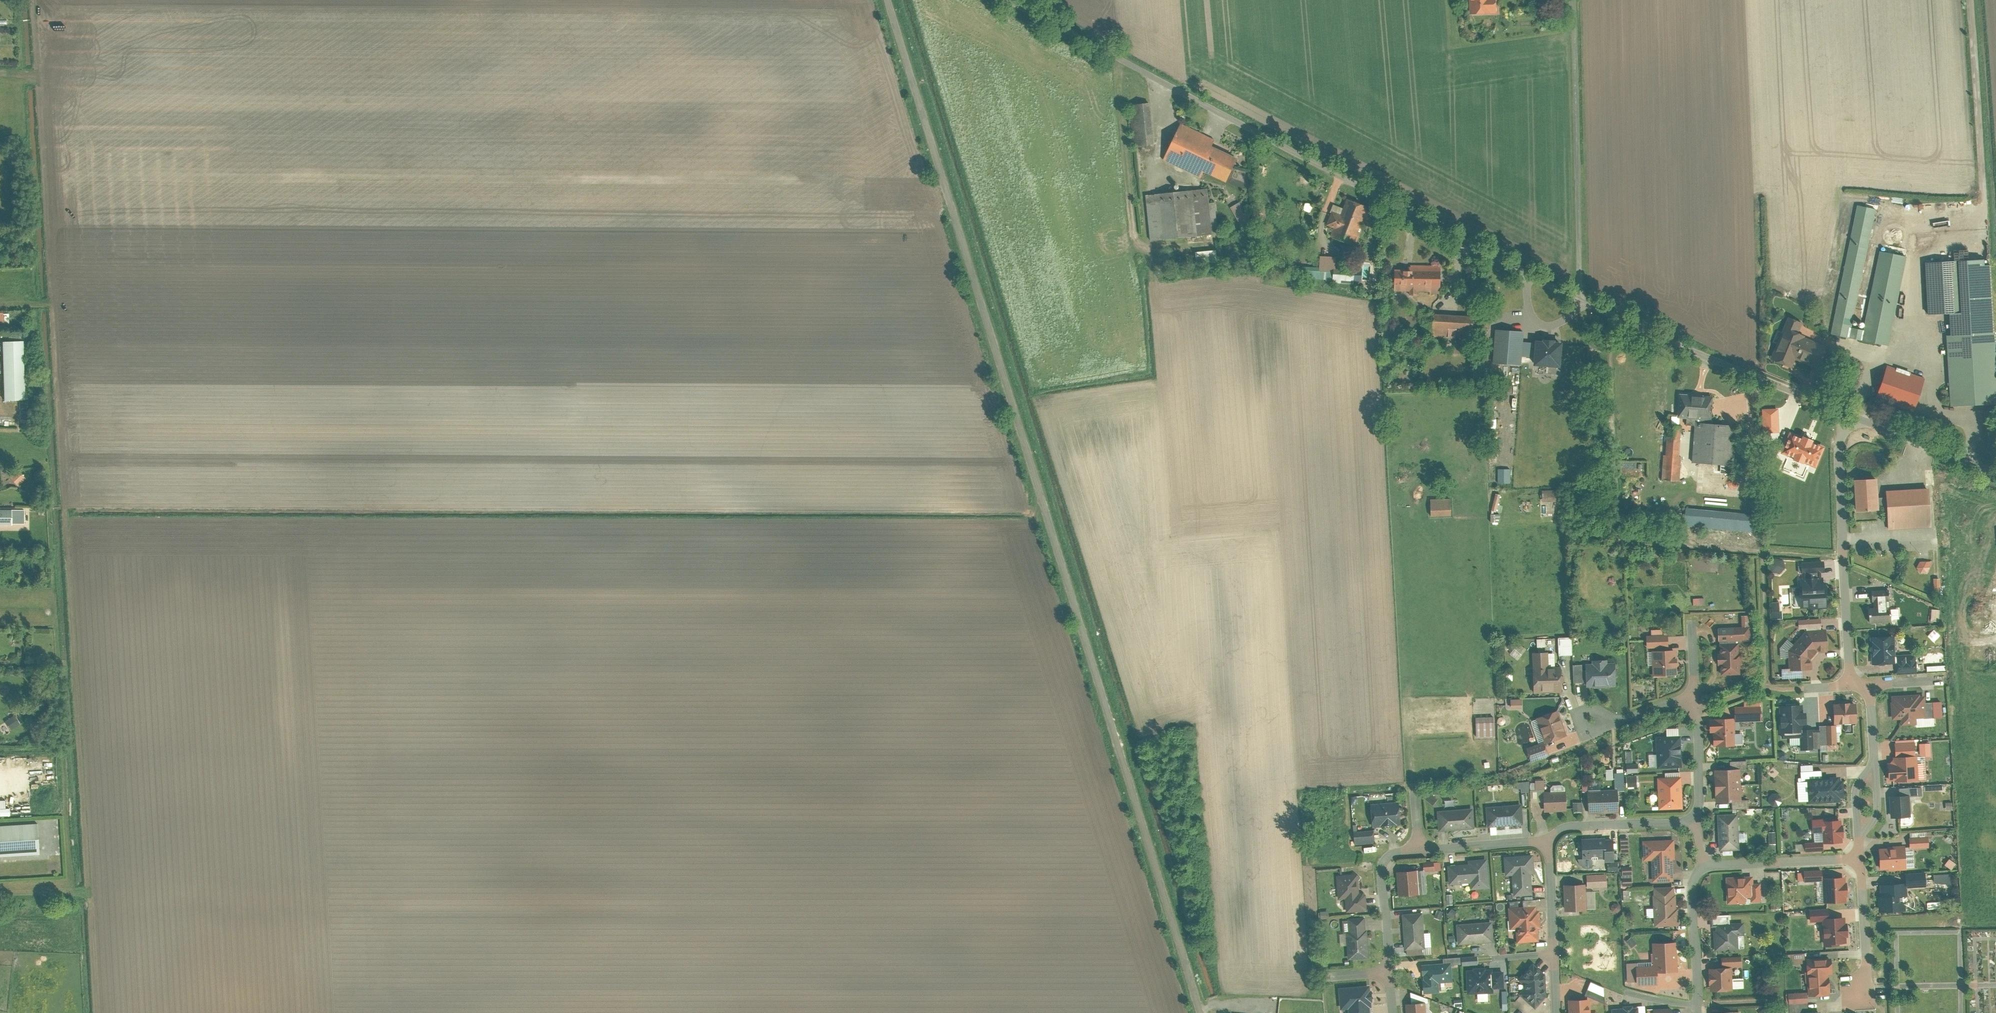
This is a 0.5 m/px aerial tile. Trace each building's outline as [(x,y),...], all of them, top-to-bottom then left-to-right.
[(1469,16),(1495,15),(1495,0),(1468,0),(1469,16)] [(1133,148),(1153,146),(1149,104),(1129,106),(1133,148)] [(1214,141),(1181,125),(1163,161),(1200,179),(1203,174),(1224,184),(1236,160),(1211,148),(1214,141)] [(1314,180),(1309,177),(1306,182),(1311,185),(1314,180)] [(1208,205),(1207,190),(1145,197),(1150,242),(1217,235),(1214,204),(1208,205)] [(1351,246),(1363,218),(1367,219),(1370,211),(1366,210),(1367,209),(1346,200),(1340,216),(1332,212),(1326,226),(1334,230),(1330,237),(1351,246)] [(1869,204),(1850,201),(1821,339),(1840,343),(1842,334),(1869,204)] [(1229,209),(1240,226),(1249,220),(1238,203),(1229,209)] [(1897,253),(1872,247),(1853,336),(1869,339),(1879,341),(1897,253)] [(1215,251),(1194,254),(1196,266),(1217,264),(1215,251)] [(1981,256),(1918,260),(1922,310),(1935,309),(1941,405),(1991,401),(1981,256)] [(1332,260),(1319,259),(1318,270),(1317,280),(1331,281),(1332,260)] [(1394,273),(1394,292),(1408,292),(1408,297),(1417,297),(1417,292),(1429,292),(1429,295),(1440,295),(1440,267),(1413,267),(1413,273),(1394,273)] [(1303,279),(1317,280),(1318,270),(1303,268),(1303,279)] [(1356,277),(1333,276),(1332,284),(1355,285),(1356,277)] [(1472,319),(1432,316),(1431,337),(1471,340),(1472,319)] [(1793,321),(1782,316),(1765,361),(1783,368),(1788,355),(1811,364),(1819,344),(1789,332),(1793,321)] [(1520,367),(1522,333),(1495,331),(1493,366),(1520,367)] [(1842,334),(1840,343),(1868,348),(1869,339),(1853,336),(1842,334)] [(23,341),(2,342),(4,400),(24,400),(23,341)] [(1467,344),(1454,343),(1453,354),(1466,355),(1467,344)] [(1560,345),(1534,343),(1533,369),(1559,370),(1560,345)] [(1916,374),(1878,361),(1867,396),(1905,409),(1916,374)] [(1679,395),(1677,419),(1711,422),(1712,397),(1679,395)] [(1778,409),(1762,409),(1763,433),(1779,433),(1778,409)] [(1694,424),(1692,464),(1730,467),(1733,427),(1694,424)] [(1661,480),(1679,482),(1681,458),(1678,457),(1681,428),(1667,427),(1665,456),(1663,456),(1661,480)] [(1825,447),(1789,432),(1780,454),(1815,469),(1825,447)] [(1498,469),(1498,483),(1511,483),(1511,469),(1498,469)] [(1589,473),(1579,472),(1577,481),(1588,482),(1589,473)] [(21,474),(13,481),(18,485),(26,478),(21,474)] [(1928,490),(1886,493),(1886,499),(1877,499),(1876,481),(1853,483),(1855,514),(1879,512),(1878,508),(1886,508),(1887,531),(1931,528),(1928,490)] [(1555,492),(1541,492),(1541,503),(1556,503),(1555,492)] [(1490,512),(1495,513),(1500,497),(1495,495),(1490,512)] [(1450,500),(1430,501),(1431,518),(1450,518),(1450,500)] [(1532,503),(1520,503),(1521,513),(1533,512),(1532,503)] [(12,525),(12,523),(24,523),(24,510),(0,510),(0,525),(12,525)] [(1754,516),(1685,510),(1683,527),(1753,533),(1754,516)] [(1500,515),(1490,516),(1491,523),(1500,523),(1500,515)] [(1783,562),(1775,560),(1769,566),(1771,574),(1779,576),(1785,570),(1783,562)] [(1926,563),(1919,563),(1916,569),(1920,575),(1926,575),(1930,569),(1926,563)] [(1822,565),(1800,566),(1801,584),(1798,585),(1799,610),(1826,609),(1825,583),(1821,583),(1820,574),(1823,574),(1822,565)] [(1868,608),(1868,625),(1890,624),(1888,592),(1871,593),(1872,608),(1868,608)] [(1770,604),(1772,621),(1783,620),(1782,613),(1780,613),(1779,603),(1770,604)] [(1791,606),(1782,607),(1783,615),(1792,614),(1791,606)] [(1752,617),(1741,617),(1741,628),(1752,628),(1752,617)] [(1820,621),(1797,622),(1798,631),(1820,630),(1820,621)] [(1749,628),(1718,629),(1718,643),(1749,642),(1749,628)] [(1788,653),(1788,671),(1801,670),(1811,670),(1810,662),(1817,654),(1825,654),(1824,633),(1805,633),(1788,653)] [(1651,637),(1646,637),(1646,651),(1667,650),(1667,637),(1662,637),(1651,637)] [(1894,638),(1870,639),(1871,667),(1895,666),(1894,638)] [(1558,657),(1572,657),(1571,639),(1558,640),(1558,657)] [(1519,647),(1512,642),(1507,648),(1514,654),(1519,647)] [(1720,677),(1740,676),(1739,666),(1742,666),(1742,654),(1739,654),(1738,645),(1719,645),(1719,655),(1717,655),(1717,667),(1720,667),(1720,677)] [(1652,678),(1677,677),(1676,652),(1651,653),(1652,678)] [(1532,655),(1533,696),(1561,695),(1561,668),(1548,668),(1548,654),(1532,655)] [(1916,657),(1896,658),(1897,676),(1916,675),(1916,657)] [(1614,664),(1607,664),(1607,661),(1591,662),(1591,665),(1585,665),(1585,672),(1586,684),(1586,689),(1615,688),(1614,664)] [(1573,684),(1586,684),(1585,672),(1582,672),(1582,666),(1572,666),(1573,684)] [(1788,671),(1782,671),(1782,680),(1802,679),(1801,670),(1788,671)] [(1924,697),(1891,699),(1892,722),(1901,721),(1901,727),(1916,726),(1916,720),(1925,720),(1924,704),(1924,697)] [(1528,701),(1507,702),(1508,710),(1528,709),(1528,701)] [(1924,704),(1925,720),(1933,719),(1932,704),(1924,704)] [(1856,705),(1832,706),(1833,726),(1857,725),(1856,705)] [(1812,731),(1802,731),(1802,727),(1806,727),(1805,717),(1801,717),(1801,707),(1780,707),(1781,739),(1799,739),(1800,752),(1813,752),(1813,751),(1812,734),(1812,731)] [(1744,709),(1734,709),(1735,723),(1760,722),(1760,708),(1744,709)] [(1536,720),(1545,746),(1566,738),(1557,712),(1536,720)] [(5,722),(11,731),(21,725),(15,716),(5,722)] [(1493,718),(1475,719),(1476,739),(1494,738),(1493,718)] [(1716,749),(1735,748),(1734,720),(1715,721),(1716,749)] [(1836,727),(1819,728),(1820,747),(1836,746),(1836,727)] [(1657,770),(1681,769),(1680,738),(1655,739),(1657,770)] [(1543,744),(1525,751),(1530,764),(1548,758),(1543,744)] [(1930,744),(1919,745),(1920,759),(1930,758),(1930,744)] [(1913,745),(1894,746),(1895,760),(1914,759),(1913,745)] [(1916,759),(1891,761),(1891,767),(1888,767),(1889,784),(1918,783),(1916,759)] [(1746,763),(1729,763),(1730,771),(1746,770),(1746,763)] [(1635,765),(1626,766),(1627,774),(1635,773),(1635,765)] [(1732,803),(1732,811),(1748,810),(1748,801),(1741,802),(1740,771),(1714,772),(1715,804),(1732,803)] [(1614,789),(1623,789),(1623,775),(1614,775),(1614,789)] [(1636,777),(1626,777),(1627,788),(1637,787),(1636,777)] [(1657,780),(1658,811),(1682,810),(1680,779),(1657,780)] [(1838,781),(1806,783),(1808,805),(1839,803),(1839,800),(1844,800),(1842,784),(1838,784),(1838,781)] [(1535,792),(1544,791),(1543,782),(1534,783),(1535,792)] [(1520,792),(1528,792),(1528,783),(1519,783),(1520,792)] [(1543,798),(1544,814),(1566,812),(1565,789),(1562,786),(1552,787),(1550,790),(1550,797),(1543,798)] [(1922,797),(1922,789),(1899,791),(1899,798),(1922,797)] [(1587,794),(1588,816),(1617,814),(1616,792),(1587,794)] [(1770,805),(1782,804),(1781,793),(1769,794),(1770,805)] [(1430,794),(1424,800),(1432,807),(1437,801),(1430,794)] [(1908,798),(1889,799),(1890,820),(1909,819),(1908,798)] [(5,800),(0,800),(0,816),(10,816),(10,808),(5,808),(5,800)] [(1573,814),(1582,813),(1581,804),(1572,805),(1573,814)] [(1370,809),(1372,829),(1400,826),(1399,806),(1370,809)] [(1521,806),(1486,808),(1487,829),(1522,826),(1521,806)] [(1472,810),(1437,813),(1438,833),(1474,830),(1472,810)] [(1718,852),(1739,851),(1739,843),(1748,842),(1747,833),(1738,833),(1738,815),(1717,816),(1718,852)] [(1823,845),(1842,844),(1841,820),(1811,822),(1812,835),(1822,834),(1823,845)] [(39,854),(37,823),(0,826),(0,857),(39,854)] [(1373,831),(1353,833),(1354,846),(1374,844),(1373,831)] [(1613,846),(1605,847),(1604,834),(1581,836),(1583,860),(1604,859),(1604,864),(1614,863),(1613,846)] [(1928,840),(1908,841),(1909,851),(1928,850),(1928,840)] [(1673,841),(1642,842),(1643,862),(1651,862),(1651,884),(1673,883),(1672,861),(1674,861),(1673,841)] [(1905,849),(1878,851),(1879,872),(1906,870),(1905,849)] [(1532,856),(1503,858),(1505,877),(1511,877),(1513,898),(1532,896),(1531,875),(1533,875),(1532,856)] [(1449,886),(1469,884),(1470,891),(1489,890),(1486,861),(1467,862),(1468,865),(1447,867),(1449,886)] [(1956,865),(1949,861),(1944,867),(1951,872),(1956,865)] [(1440,863),(1422,865),(1423,872),(1440,871),(1440,863)] [(1607,865),(1607,873),(1618,873),(1617,864),(1607,865)] [(1631,868),(1621,868),(1621,876),(1631,876),(1631,868)] [(1424,872),(1396,874),(1398,898),(1426,896),(1424,872)] [(1821,873),(1803,874),(1804,884),(1821,883),(1821,873)] [(1934,874),(1934,883),(1952,882),(1951,873),(1934,874)] [(1338,900),(1345,900),(1346,914),(1366,912),(1364,894),(1359,895),(1357,875),(1335,877),(1338,900)] [(1606,876),(1586,877),(1587,889),(1606,888),(1606,876)] [(1925,876),(1904,877),(1905,890),(1925,888),(1925,876)] [(1760,886),(1753,886),(1753,878),(1726,879),(1727,905),(1745,905),(1745,899),(1750,899),(1750,903),(1760,903),(1760,886)] [(1631,879),(1622,879),(1622,888),(1631,887),(1631,879)] [(1845,879),(1822,880),(1823,905),(1846,904),(1845,879)] [(1904,884),(1880,886),(1880,898),(1878,898),(1878,915),(1905,914),(1904,884)] [(1564,913),(1586,912),(1585,893),(1585,886),(1563,887),(1564,913)] [(1652,888),(1654,928),(1679,927),(1678,910),(1675,910),(1674,887),(1652,888)] [(1595,893),(1585,893),(1586,912),(1595,911),(1595,893)] [(1522,908),(1507,910),(1509,931),(1515,931),(1516,945),(1538,943),(1537,931),(1540,930),(1539,912),(1536,913),(1535,907),(1522,908)] [(1447,916),(1452,919),(1456,913),(1451,910),(1447,916)] [(1434,919),(1440,921),(1442,913),(1436,911),(1434,919)] [(1829,913),(1809,914),(1809,924),(1821,923),(1822,948),(1846,947),(1845,919),(1829,920),(1829,913)] [(1404,952),(1425,950),(1422,914),(1402,916),(1404,952)] [(1729,916),(1710,917),(1710,928),(1713,928),(1714,953),(1738,952),(1737,938),(1744,937),(1743,926),(1729,926),(1729,916)] [(1347,961),(1369,960),(1366,931),(1365,931),(1364,919),(1347,921),(1348,933),(1345,933),(1347,961)] [(1492,923),(1456,926),(1457,946),(1493,944),(1492,923)] [(1636,945),(1631,938),(1626,943),(1631,949),(1636,945)] [(1657,987),(1656,974),(1677,973),(1676,944),(1652,945),(1653,972),(1636,973),(1636,987),(1657,987)] [(1804,955),(1787,956),(1787,966),(1804,965),(1804,955)] [(1741,968),(1741,958),(1722,959),(1722,969),(1741,968)] [(1442,960),(1443,965),(1420,967),(1423,996),(1439,994),(1438,985),(1452,984),(1451,967),(1460,967),(1459,959),(1442,960)] [(1626,964),(1627,983),(1636,983),(1635,972),(1651,971),(1651,963),(1626,964)] [(1831,963),(1805,965),(1807,999),(1829,997),(1829,984),(1827,984),(1826,977),(1832,976),(1831,963)] [(1532,965),(1517,981),(1522,987),(1523,990),(1518,996),(1535,1010),(1546,998),(1545,977),(1532,965)] [(1731,969),(1708,970),(1709,994),(1732,993),(1731,969)] [(1466,971),(1467,996),(1493,995),(1492,991),(1492,972),(1492,970),(1466,971)] [(1492,972),(1492,991),(1503,991),(1503,972),(1492,972)] [(1590,984),(1584,997),(1604,1007),(1603,989),(1590,984)] [(1338,990),(1339,1012),(1347,1011),(1347,1012),(1369,1012),(1369,1009),(1371,1009),(1369,987),(1338,990)] [(1787,995),(1787,1006),(1806,1005),(1805,994),(1787,995)] [(1589,1001),(1568,1002),(1568,1012),(1590,1012),(1589,1001)] [(1424,1004),(1404,1007),(1405,1012),(1425,1012),(1424,1004)]
